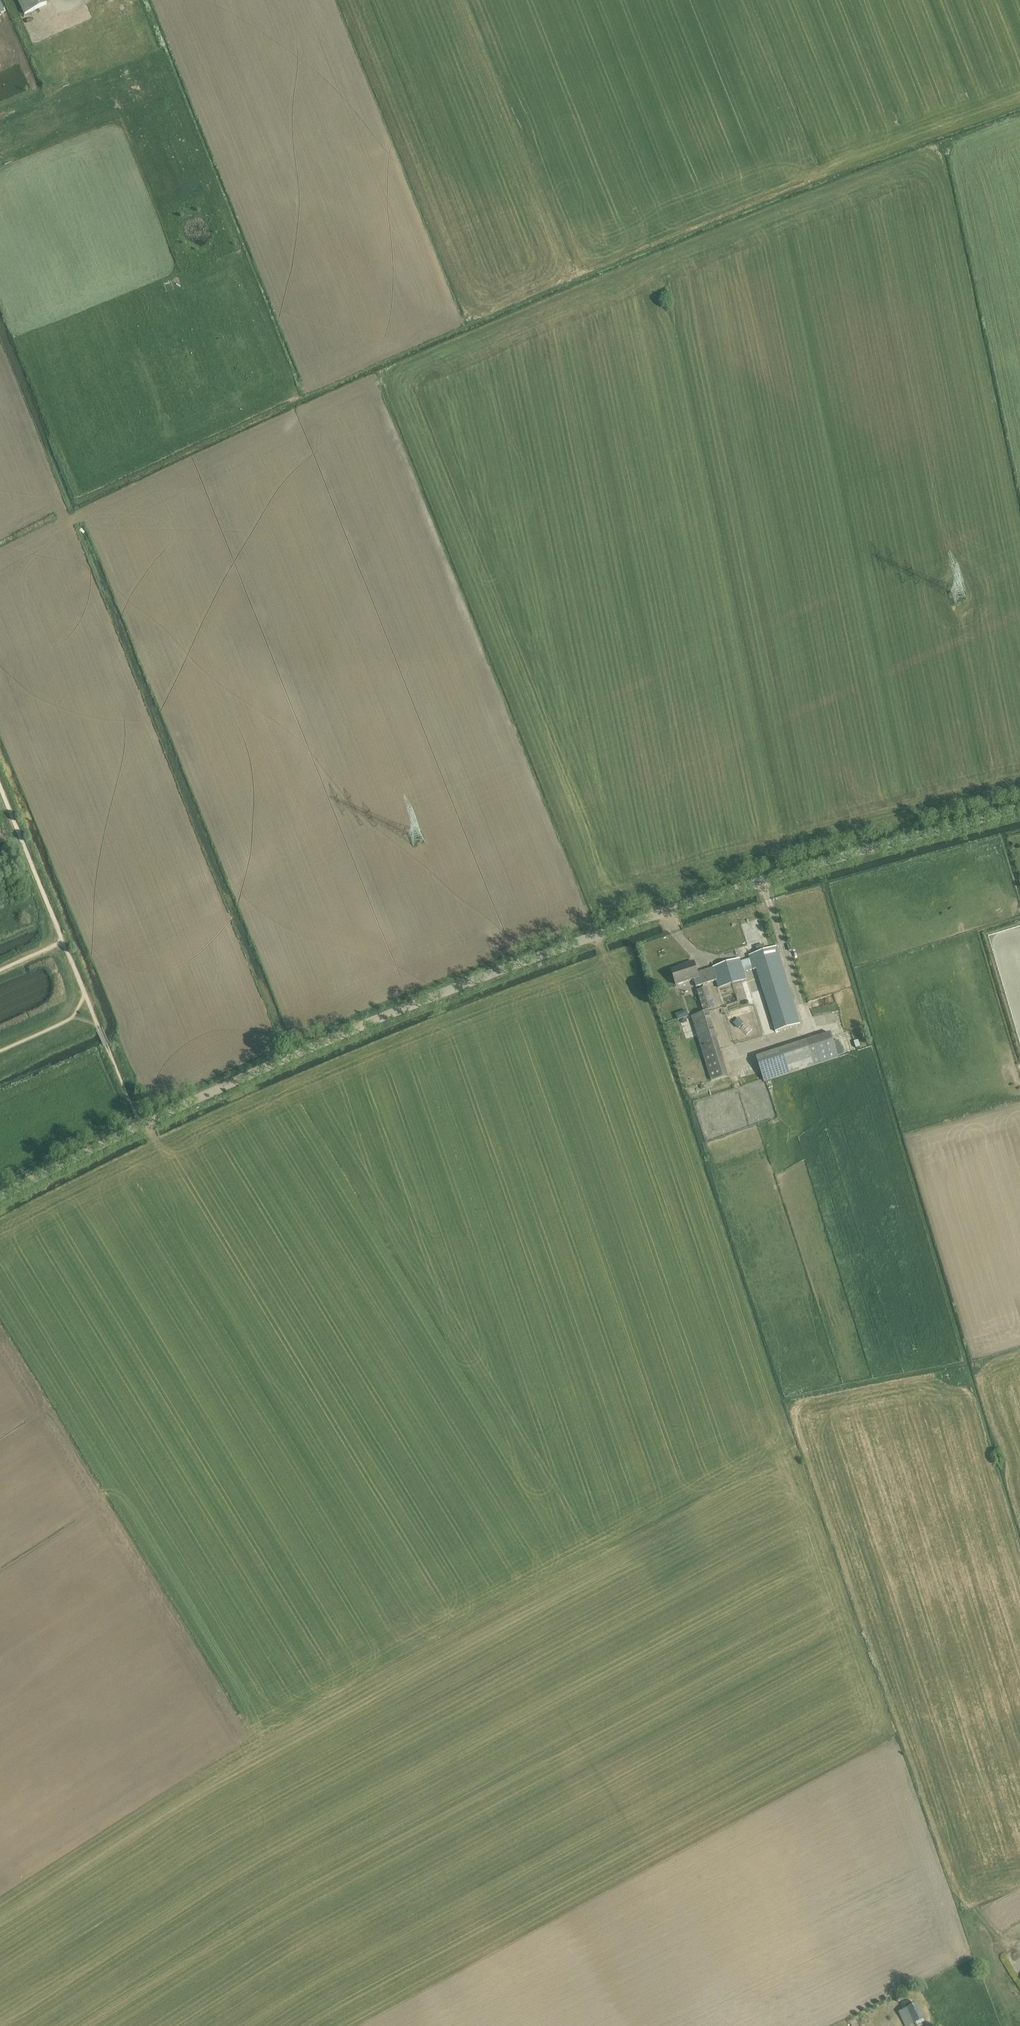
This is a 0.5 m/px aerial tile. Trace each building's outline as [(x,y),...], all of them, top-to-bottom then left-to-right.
[(25,15),(47,5),(45,0),(18,0),(25,15)] [(740,959),(712,968),(716,980),(718,987),(742,980),(740,975),(744,974),(744,972),(756,968),(776,1031),(800,1024),(779,956),(776,947),(766,950),(758,953),(750,956),(749,956),(750,959),(740,962),(740,959)] [(680,968),(672,971),(676,985),(694,979),(696,987),(716,980),(712,968),(697,973),(694,962),(685,965),(679,966),(680,968)] [(706,988),(697,991),(703,1010),(711,1007),(706,988)] [(709,1014),(692,1019),(712,1082),(728,1077),(709,1014)] [(739,1019),(735,1024),(739,1028),(743,1023),(739,1019)] [(831,1034),(756,1056),(763,1081),(838,1058),(831,1034)] [(924,2019),(917,2004),(907,2009),(914,2024),(924,2019)]
